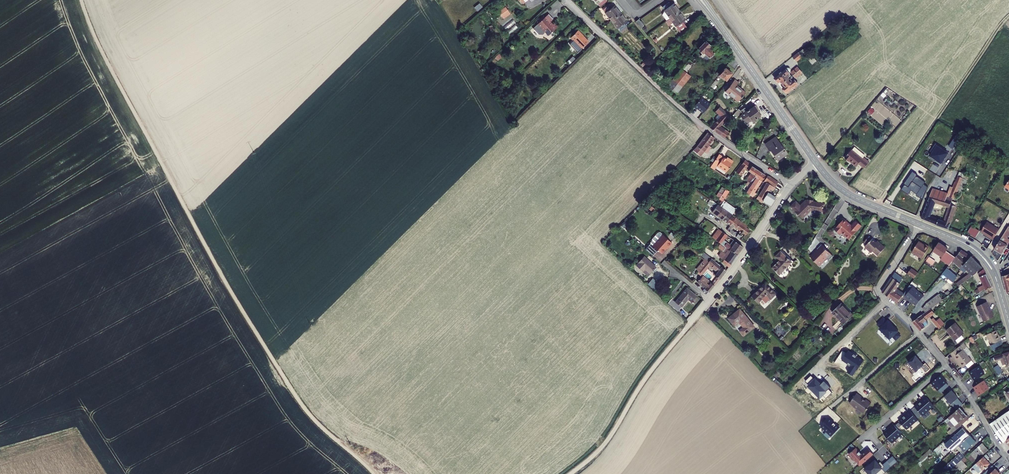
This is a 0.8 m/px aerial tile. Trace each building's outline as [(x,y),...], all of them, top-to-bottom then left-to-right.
[(665,5),(673,16),(682,10),(676,1),(674,4),(672,1),(665,5)] [(605,8),(614,19),(623,12),(616,4),(614,6),(612,3),(605,8)] [(500,13),(503,18),(510,14),(507,9),(500,13)] [(673,16),(684,32),(690,26),(685,20),(688,18),(682,10),(673,16)] [(614,19),(623,30),(629,24),(627,22),(629,20),(623,12),(614,19)] [(553,19),(549,14),(533,29),(539,35),(543,35),(546,33),(549,36),(558,27),(555,24),(553,26),(550,23),(553,19)] [(582,50),(589,43),(581,35),(582,35),(579,31),(571,39),(575,43),(582,50)] [(705,59),(714,52),(710,47),(712,46),(707,40),(697,49),(697,50),(705,59)] [(591,46),(589,43),(582,50),(578,53),(581,56),(591,46)] [(682,67),(687,72),(699,59),(694,53),(682,67)] [(783,78),(785,81),(797,71),(795,68),(791,71),(790,69),(791,67),(789,64),(775,75),(779,80),(783,78)] [(667,84),(677,93),(692,76),(687,72),(682,67),(667,84)] [(721,74),(727,79),(733,73),(726,67),(721,74)] [(784,86),(789,92),(802,81),(800,78),(798,79),(796,77),(800,74),(797,71),(785,81),(787,84),(784,86)] [(718,78),(708,90),(710,92),(720,80),(718,78)] [(726,91),(739,102),(744,95),(743,95),(746,91),(738,84),(740,81),(736,78),(726,91)] [(693,106),(702,113),(709,103),(700,96),(693,106)] [(742,114),(746,121),(752,118),(753,120),(762,115),(760,111),(761,110),(757,104),(755,105),(754,102),(742,110),(744,113),(742,114)] [(722,127),(732,114),(722,105),(717,112),(723,116),(713,128),(723,136),(727,131),(722,127)] [(698,148),(703,153),(715,137),(709,131),(697,145),(699,146),(698,148)] [(771,148),(778,158),(788,151),(777,136),(766,143),(770,149),(771,148)] [(930,152),(932,153),(930,157),(941,164),(948,153),(943,150),(943,149),(936,144),(930,152)] [(861,164),(864,167),(869,161),(864,157),(863,159),(852,150),(845,158),(849,162),(851,161),(858,167),(861,164)] [(713,162),(726,171),(733,161),(730,158),(729,160),(726,158),(720,153),(713,162)] [(753,177),(760,182),(766,174),(745,160),(733,175),(738,179),(744,171),(749,174),(744,182),(748,185),(751,179),(753,177)] [(904,183),(905,184),(903,186),(901,189),(908,194),(911,191),(921,198),(928,187),(923,184),(925,181),(916,175),(917,174),(913,171),(912,172),(904,183)] [(968,179),(958,175),(953,186),(951,185),(948,192),(933,187),(921,217),(937,223),(937,224),(949,228),(958,202),(952,200),(953,197),(955,198),(957,193),(959,188),(963,190),(968,179)] [(755,198),(770,208),(776,198),(767,192),(768,189),(772,191),(777,182),(769,176),(755,198)] [(744,193),(750,198),(755,195),(753,193),(760,182),(753,177),(751,179),(753,180),(744,193)] [(726,187),(716,200),(725,207),(732,212),(736,207),(727,201),(732,192),(726,187)] [(719,213),(725,218),(729,213),(724,208),(725,207),(716,200),(713,197),(710,201),(714,204),(712,207),(716,210),(716,211),(718,212),(718,211),(719,212),(719,213)] [(798,199),(793,205),(806,217),(814,208),(821,209),(823,209),(824,208),(825,207),(825,206),(825,204),(824,203),(823,201),(808,198),(803,204),(798,199)] [(741,211),(736,207),(732,212),(737,216),(741,211)] [(725,218),(733,223),(736,218),(729,213),(725,218)] [(728,229),(737,236),(740,233),(733,228),(736,224),(747,232),(750,228),(746,225),(747,224),(737,217),(736,218),(733,223),(728,229)] [(847,220),(837,231),(843,236),(845,234),(853,240),(865,227),(859,222),(854,228),(852,226),(852,225),(847,220)] [(999,228),(987,221),(981,230),(987,233),(987,234),(993,238),(999,228)] [(995,249),(1002,253),(1008,242),(1008,238),(1008,237),(1008,235),(1008,225),(995,249)] [(710,236),(731,251),(736,255),(742,246),(735,241),(731,247),(726,243),(728,241),(725,239),(727,236),(716,227),(710,236)] [(969,227),(965,233),(973,238),(977,232),(969,227)] [(675,243),(663,232),(660,232),(655,238),(655,241),(653,243),(648,249),(656,256),(661,250),(664,253),(669,248),(670,249),(675,243)] [(872,237),(867,243),(870,246),(868,248),(875,254),(876,252),(882,257),(889,248),(884,243),(882,246),(872,237)] [(708,248),(719,256),(724,248),(714,240),(708,248)] [(924,245),(918,241),(912,252),(922,258),(929,246),(925,244),(924,245)] [(939,242),(933,250),(941,256),(947,247),(939,242)] [(810,257),(818,265),(826,257),(829,259),(833,255),(830,253),(823,245),(810,257)] [(966,251),(962,249),(953,261),(961,268),(963,265),(964,265),(972,255),(966,251)] [(796,261),(785,250),(780,255),(783,259),(777,266),(784,273),(796,261)] [(725,260),(730,264),(736,255),(731,251),(725,260)] [(693,267),(697,270),(705,259),(699,254),(695,258),(698,260),(693,267)] [(982,266),(972,255),(964,265),(961,268),(965,272),(968,269),(970,271),(955,284),(958,287),(982,266)] [(647,268),(652,273),(658,267),(647,256),(639,265),(645,270),(647,268)] [(707,286),(711,289),(727,270),(712,259),(709,262),(705,259),(697,270),(703,274),(708,267),(715,273),(710,280),(704,275),(700,280),(707,286)] [(949,268),(947,267),(943,273),(952,281),(957,275),(949,268)] [(918,272),(912,268),(908,274),(914,278),(918,272)] [(994,287),(986,268),(980,273),(988,290),(994,287)] [(882,291),(886,294),(898,303),(902,296),(896,292),(895,291),(900,283),(895,280),(891,277),(882,291)] [(650,284),(656,290),(661,284),(655,279),(650,284)] [(768,283),(756,296),(762,302),(766,299),(768,301),(770,301),(774,298),(779,293),(768,283)] [(691,300),(695,303),(700,297),(691,289),(679,302),(685,308),(691,300)] [(924,307),(926,311),(930,308),(942,299),(939,295),(928,302),(924,307)] [(977,306),(984,321),(994,316),(986,301),(977,306)] [(845,304),(836,313),(847,324),(855,315),(845,304)] [(757,324),(742,307),(730,317),(736,324),(742,319),(747,325),(743,328),(747,333),(757,324)] [(926,311),(914,320),(922,330),(925,327),(923,324),(927,321),(926,320),(934,313),(930,308),(926,311)] [(879,329),(890,340),(893,337),(896,341),(901,336),(898,332),(899,331),(888,320),(887,321),(884,317),(876,324),(880,328),(879,329)] [(939,318),(934,322),(939,328),(944,324),(939,318)] [(946,330),(955,341),(964,334),(955,322),(946,330)] [(994,343),(996,347),(1003,343),(1001,340),(1002,339),(997,329),(988,334),(993,344),(994,343)] [(974,363),(960,345),(951,353),(956,359),(960,364),(963,368),(965,366),(968,369),(974,363)] [(863,360),(848,351),(842,360),(851,366),(848,372),(853,376),(863,360)] [(1004,365),(1008,363),(1008,351),(994,357),(995,361),(1002,359),(1004,365)] [(915,355),(907,362),(916,371),(923,364),(915,355)] [(970,372),(975,380),(984,375),(979,366),(970,372)] [(945,380),(940,375),(932,382),(938,390),(946,383),(944,380),(945,380)] [(809,385),(808,386),(820,399),(823,396),(826,399),(832,393),(829,389),(831,388),(824,381),(821,384),(816,378),(814,380),(811,376),(806,381),(809,385)] [(974,387),(979,395),(989,389),(983,381),(974,387)] [(944,396),(951,404),(958,397),(951,390),(944,396)] [(857,393),(850,403),(853,405),(854,407),(856,409),(858,409),(862,412),(865,411),(871,403),(867,400),(866,400),(865,400),(862,398),(862,397),(857,393)] [(934,406),(926,396),(920,401),(921,402),(915,407),(923,415),(934,406)] [(959,429),(972,417),(963,407),(950,418),(959,429)] [(918,420),(910,410),(904,415),(905,416),(899,421),(906,429),(918,420)] [(991,424),(1003,442),(1004,441),(1008,437),(1008,411),(991,424)] [(834,422),(829,417),(821,425),(831,436),(839,428),(834,423),(834,422)] [(892,443),(902,434),(895,425),(891,429),(889,431),(889,430),(884,434),(892,443)] [(964,428),(945,445),(951,452),(970,435),(964,428)] [(976,441),(970,435),(951,452),(962,443),(967,448),(976,441)] [(982,443),(973,451),(979,458),(988,449),(982,443)] [(858,452),(855,448),(848,454),(852,458),(853,458),(860,466),(873,454),(868,449),(861,454),(859,451),(858,452)] [(962,454),(956,459),(959,462),(962,460),(965,457),(962,454)] [(897,462),(892,456),(886,461),(891,467),(897,462)] [(984,456),(977,463),(983,470),(990,463),(984,456)] [(967,466),(962,460),(959,462),(956,465),(962,471),(967,466)] [(872,462),(863,469),(868,473),(869,473),(870,473),(883,473),(885,472),(882,468),(884,466),(880,461),(876,464),(874,462),(872,463),(872,462)] [(984,473),(1000,473),(992,466),(984,473)]
